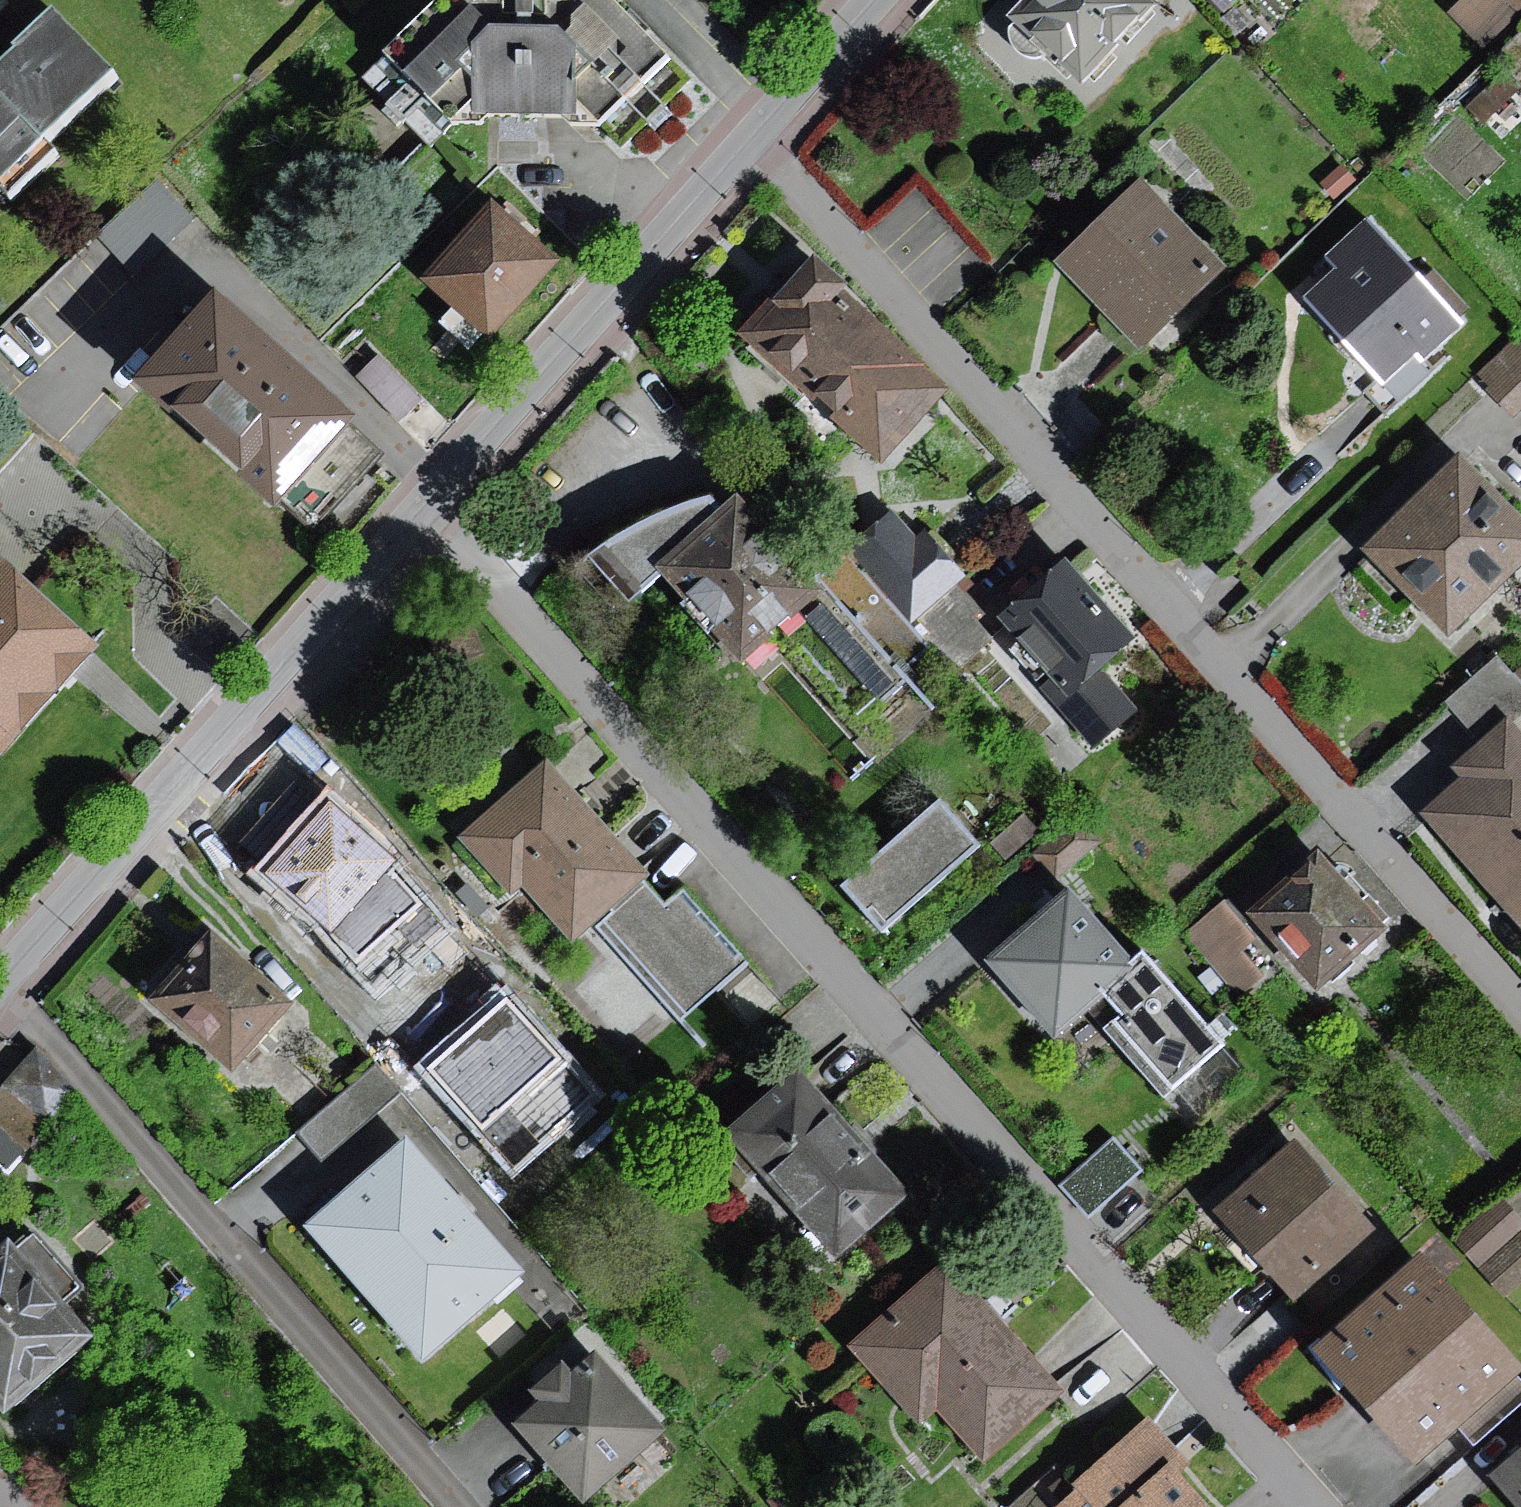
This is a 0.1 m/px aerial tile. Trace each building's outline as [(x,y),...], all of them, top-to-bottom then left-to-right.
[(422,0),(421,0),(356,62),(370,82),(353,100),(401,152),(552,148),(638,73),(566,3),(520,49),(449,45),(422,0)] [(985,40),(1063,112),(1147,21),(1124,0),(1022,0),(985,40)] [(1443,20),(1479,53),(1520,8),(1520,0),(1462,0),(1443,20)] [(9,180),(116,79),(67,28),(9,83),(0,74),(0,171),(9,180)] [(136,267),(195,209),(159,172),(99,230),(136,267)] [(1220,268),(1137,185),(1065,256),(1148,339),(1220,268)] [(524,232),(494,204),(427,277),(488,332),(554,259),(524,232)] [(1463,323),(1366,224),(1333,256),(1344,268),(1312,299),(1384,374),(1416,344),(1428,357),(1463,323)] [(941,388),(809,267),(784,294),(750,331),(881,453),(941,388)] [(315,521),(376,454),(341,424),(348,416),(257,335),(215,298),(141,381),(274,499),(281,491),(315,521)] [(1517,419),(1520,414),(1520,337),(1478,382),(1517,419)] [(1463,479),(1381,553),(1446,624),(1520,556),(1520,543),(1463,479)] [(750,691),(797,649),(777,625),(793,610),(781,596),(806,578),(734,489),(719,504),(708,493),(640,517),(582,551),(629,602),(662,575),(731,665),(750,691)] [(777,625),(797,649),(858,716),(932,651),(950,675),(990,646),(953,600),(961,588),(893,514),(806,578),(781,596),(793,610),(777,625)] [(0,566),(0,760),(3,763),(108,661),(11,563),(4,570),(0,566)] [(1093,741),(1132,706),(1097,667),(1127,641),(1079,587),(1062,568),(1009,616),(1064,676),(1048,691),(1093,741)] [(1448,705),(1486,744),(1508,725),(1520,712),(1520,688),(1494,661),(1448,705)] [(1508,725),(1486,744),(1473,754),(1462,764),(1473,776),(1431,812),(1520,916),(1520,741),(1508,725)] [(555,768),(466,844),(519,905),(533,892),(582,948),(600,933),(682,1028),(753,968),(690,895),(675,907),(555,768)] [(941,803),(848,886),(887,929),(980,846),(961,824),(941,803)] [(437,899),(349,813),(281,882),(370,968),(437,899)] [(1036,829),(1023,815),(993,843),(1005,857),(1036,829)] [(1338,878),(1318,856),(1258,911),(1322,980),(1382,925),(1338,878)] [(1227,1043),(1145,951),(1132,964),(1065,889),(1044,908),(985,961),(1054,1039),(1101,994),(1118,1015),(1103,1028),(1165,1097),(1227,1043)] [(1246,937),(1221,909),(1188,938),(1238,993),(1259,974),(1235,947),(1246,937)] [(305,1023),(228,946),(167,1007),(244,1084),(305,1023)] [(508,977),(417,1060),(518,1169),(609,1086),(508,977)] [(42,1044),(6,1077),(38,1111),(74,1077),(42,1044)] [(904,1189),(800,1077),(733,1139),(837,1251),(904,1189)] [(1137,1169),(1112,1142),(1067,1182),(1092,1209),(1137,1169)] [(543,1283),(424,1145),(320,1235),(439,1373),(543,1283)] [(1364,1229),(1291,1150),(1244,1194),(1223,1213),(1295,1291),(1364,1229)] [(1456,1247),(1508,1301),(1520,1288),(1520,1233),(1497,1208),(1456,1247)] [(19,1425),(114,1347),(31,1247),(0,1273),(0,1402),(19,1425)] [(1508,1375),(1413,1266),(1324,1345),(1339,1362),(1419,1453),(1508,1375)] [(1059,1391),(954,1269),(852,1356),(924,1440),(944,1422),(989,1475),(1065,1411),(1083,1432),(1152,1374),(1122,1338),(1059,1391)] [(591,1506),(602,1506),(681,1439),(613,1360),(590,1379),(581,1369),(542,1403),(551,1414),(527,1434),(591,1506)] [(1160,1430),(1070,1506),(1209,1506),(1187,1481),(1197,1473),(1160,1430)] [(1519,1462),(1504,1475),(1520,1494),(1520,1460),(1519,1462)]
